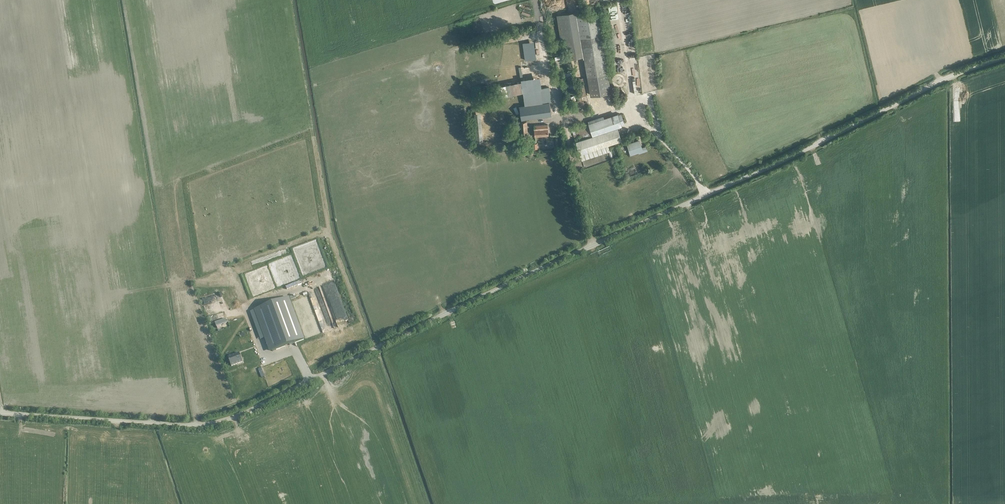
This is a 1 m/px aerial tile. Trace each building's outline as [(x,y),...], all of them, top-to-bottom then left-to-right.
[(560,40),(566,39),(569,59),(585,56),(604,53),(598,13),(577,16),(576,12),(556,16),(560,40)] [(534,41),(522,43),(525,60),(536,59),(534,41)] [(585,56),(591,95),(611,92),(604,53),(585,56)] [(523,93),(524,105),(520,106),(521,119),(552,115),(550,102),(546,102),(544,88),(541,88),(540,76),(521,79),(521,81),(498,86),(500,97),(523,93)] [(480,112),(473,113),(476,142),(483,141),(480,112)] [(624,123),(621,114),(589,124),(589,122),(571,128),(581,160),(610,151),(608,145),(622,141),(617,125),(624,123)] [(520,121),(521,135),(528,135),(527,121),(520,121)] [(534,125),(535,136),(548,135),(547,124),(534,125)] [(628,144),(631,154),(639,151),(640,152),(646,150),(645,147),(641,148),(639,141),(628,144)] [(303,275),(327,266),(317,239),(292,248),(303,275)] [(277,287),(301,278),(291,255),(268,264),(277,287)] [(253,297),(276,288),(267,266),(245,274),(253,297)] [(288,298),(255,310),(265,338),(267,337),(272,351),(303,339),(288,298)] [(239,353),(228,357),(231,366),(242,362),(239,353)]
